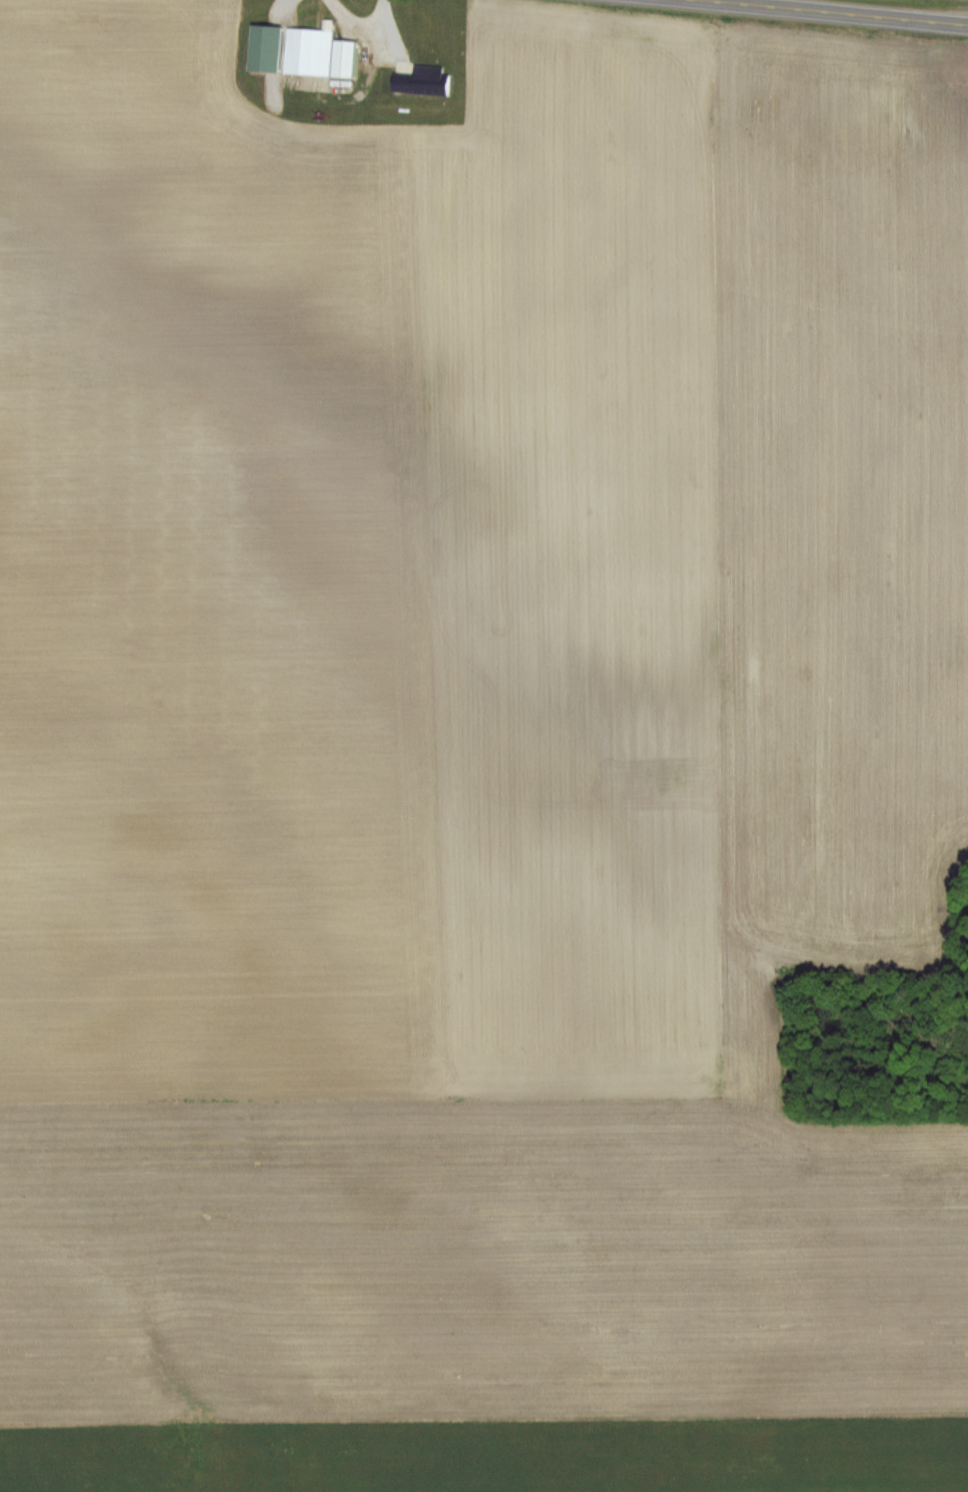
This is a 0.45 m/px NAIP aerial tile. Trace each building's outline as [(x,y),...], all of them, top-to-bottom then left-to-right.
[(281,74),(352,77),(354,42),(331,40),(331,20),(321,20),(321,30),(283,28),(281,74)] [(244,71),(275,74),(279,27),(247,25),(244,71)] [(448,96),(450,75),(442,74),(443,67),(411,65),(411,75),(390,74),(388,93),(448,96)]
